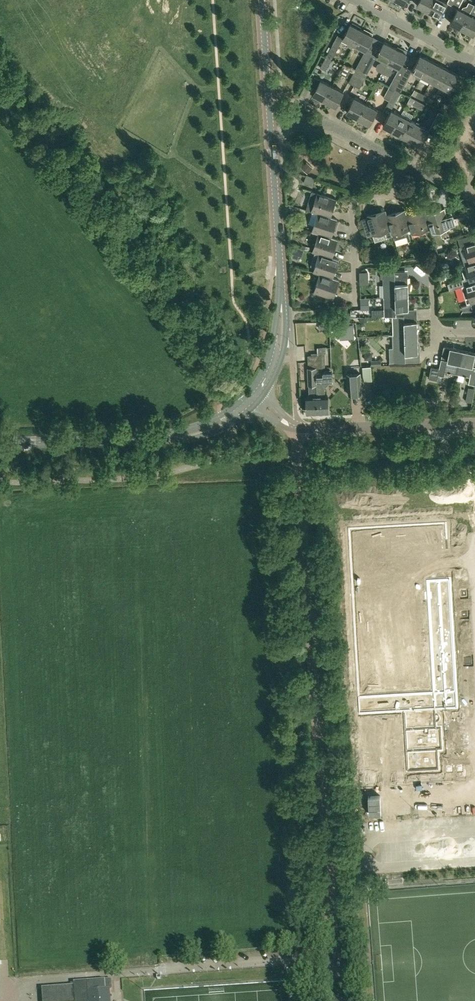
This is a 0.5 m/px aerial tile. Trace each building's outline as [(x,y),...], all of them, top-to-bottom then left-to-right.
[(429,11),(434,0),(420,0),(417,5),(429,11)] [(429,11),(440,17),(448,2),(444,0),(434,0),(429,11)] [(451,23),(462,29),(470,14),(474,5),(469,2),(467,6),(467,5),(463,7),(462,10),(459,8),(451,23)] [(474,16),(474,5),(470,14),(462,29),(474,35),(474,32),(474,17),(474,16)] [(351,25),(350,24),(343,39),(349,42),(347,45),(352,48),(354,45),(362,30),(358,28),(359,26),(352,23),(351,25)] [(373,36),(372,35),(373,34),(366,30),(365,32),(362,30),(354,45),(366,50),(373,36)] [(336,37),(327,57),(332,59),(333,59),(342,40),(336,37)] [(384,41),(377,55),(376,56),(382,59),(380,62),(378,63),(376,67),(377,70),(383,73),(388,62),(396,48),(384,41)] [(388,62),(383,73),(388,75),(391,74),(393,71),(392,68),(393,65),(399,68),(407,54),(406,53),(407,51),(400,48),(400,50),(396,48),(388,62)] [(412,71),(417,74),(415,77),(420,80),(422,76),(430,60),(420,55),(412,71)] [(332,59),(327,57),(321,67),(326,70),(332,59)] [(355,71),(360,74),(366,63),(360,60),(355,71)] [(422,76),(431,81),(439,65),(430,60),(422,76)] [(366,63),(360,74),(366,77),(372,66),(366,63)] [(431,81),(440,86),(449,70),(439,65),(431,81)] [(459,75),(449,70),(440,86),(438,90),(443,92),(445,88),(450,91),(459,75)] [(355,85),(360,74),(355,71),(349,82),(355,85)] [(360,74),(355,85),(360,88),(366,77),(360,74)] [(390,86),(395,89),(401,78),(396,75),(390,86)] [(319,101),(321,99),(325,101),(333,86),(321,80),(321,81),(315,78),(311,86),(317,89),(313,95),(314,95),(314,98),(319,101)] [(395,89),(401,92),(407,81),(401,78),(395,89)] [(456,81),(451,91),(445,88),(443,92),(454,98),(461,83),(456,81)] [(333,86),(325,101),(336,107),(344,92),(333,86)] [(389,100),(395,89),(390,86),(384,97),(389,100)] [(395,89),(389,100),(395,103),(401,92),(395,89)] [(347,113),(358,118),(366,103),(355,98),(347,113)] [(441,109),(446,112),(452,101),(446,98),(441,109)] [(377,110),(366,103),(358,118),(369,124),(377,110)] [(393,131),(401,115),(392,110),(383,126),(393,131)] [(421,146),(428,133),(434,136),(439,126),(445,115),(439,112),(433,123),(429,130),(420,125),(411,141),(421,146)] [(393,131),(402,136),(411,120),(401,115),(393,131)] [(411,120),(402,136),(411,141),(420,125),(411,120)] [(337,199),(318,193),(311,191),(306,209),(318,214),(318,213),(319,214),(321,208),(333,212),(337,199)] [(426,232),(432,231),(426,213),(425,208),(407,214),(413,234),(426,230),(426,232)] [(445,208),(426,213),(432,231),(432,233),(451,227),(450,225),(456,223),(453,214),(448,216),(445,208)] [(393,234),(405,230),(408,241),(414,239),(413,234),(407,214),(405,209),(387,214),(393,234)] [(387,236),(393,234),(387,214),(386,210),(367,215),(370,226),(373,235),(386,231),(387,236)] [(318,213),(318,214),(312,231),(319,234),(320,234),(322,228),(334,232),(338,220),(319,214),(318,213)] [(370,226),(364,228),(364,229),(366,236),(367,237),(373,235),(370,226)] [(313,252),(320,254),(322,249),(334,253),(338,240),(320,234),(319,234),(313,252)] [(459,239),(461,246),(464,245),(470,264),(474,262),(474,234),(459,239)] [(320,254),(314,272),(320,274),(321,274),(323,269),(335,273),(339,260),(320,254)] [(474,282),(474,262),(470,264),(461,266),(466,284),(470,283),(474,282)] [(384,278),(384,297),(409,296),(409,290),(410,290),(411,284),(408,283),(408,277),(395,278),(395,271),(381,272),(381,279),(384,278)] [(340,281),(321,274),(320,274),(314,292),(327,296),(329,290),(336,293),(340,281)] [(470,283),(466,284),(462,286),(465,298),(469,297),(473,310),(474,309),(474,282),(470,283)] [(385,316),(393,316),(396,316),(396,310),(409,309),(409,296),(384,297),(384,309),(372,310),(372,316),(385,316)] [(396,316),(393,316),(393,335),(418,334),(418,321),(404,321),(404,315),(396,316)] [(390,347),(390,362),(405,361),(405,354),(418,353),(418,334),(393,335),(393,347),(390,347)] [(317,347),(318,353),(311,353),(311,355),(308,355),(309,368),(308,368),(309,385),(317,384),(317,382),(316,370),(323,370),(325,370),(325,369),(325,355),(325,347),(317,347)] [(446,371),(458,374),(463,350),(450,347),(449,356),(442,354),(439,368),(437,380),(438,380),(439,375),(444,376),(446,371)] [(458,374),(470,376),(469,383),(474,385),(474,366),(473,366),(474,357),(474,352),(463,350),(458,374)] [(437,380),(439,368),(432,367),(429,378),(437,380)] [(332,372),(331,372),(332,369),(325,369),(325,370),(316,370),(317,382),(317,384),(318,412),(329,412),(328,396),(325,396),(325,386),(329,382),(332,382),(332,372)] [(361,394),(360,373),(347,374),(349,395),(361,394)] [(307,413),(318,412),(317,384),(309,385),(309,396),(307,397),(307,413)] [(349,527),(348,527),(351,573),(358,695),(357,695),(362,774),(439,769),(437,749),(442,749),(441,727),(436,727),(435,709),(457,707),(451,615),(450,591),(445,522),(428,523),(424,523),(413,524),(413,523),(362,527),(362,526),(349,527)] [(87,980),(73,981),(75,1000),(110,1000),(109,990),(113,990),(112,979),(105,979),(87,980)] [(41,986),(42,1000),(73,1000),(71,984),(41,986)]
